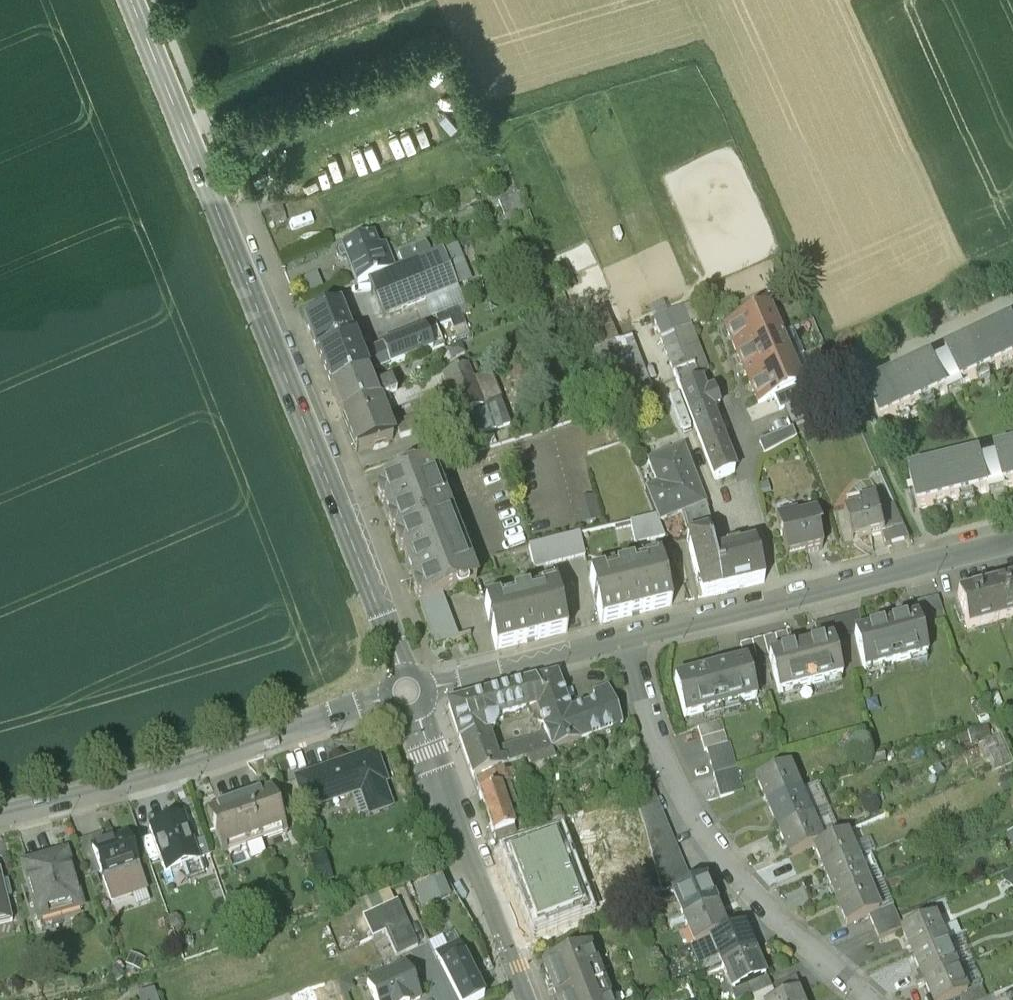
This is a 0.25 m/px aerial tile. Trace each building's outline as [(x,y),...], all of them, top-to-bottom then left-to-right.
[(513,194),(502,199),(508,214),(519,210),(513,194)] [(282,203),(269,209),(275,223),(288,217),(282,203)] [(426,241),(400,252),(406,265),(432,255),(426,241)] [(346,261),(355,285),(370,279),(396,269),(387,245),(346,261)] [(396,269),(370,279),(385,317),(444,294),(447,304),(465,297),(446,249),(432,255),(406,265),(396,269)] [(675,368),(696,360),(699,369),(711,365),(686,303),(655,315),(675,368)] [(343,304),(311,316),(325,351),(357,339),(343,304)] [(459,306),(440,313),(445,325),(455,321),(458,329),(467,325),(459,306)] [(767,311),(722,331),(733,357),(779,336),(767,311)] [(385,345),(393,365),(445,344),(437,324),(385,345)] [(866,393),(873,408),(881,427),(1012,368),(1012,328),(947,357),(951,365),(943,369),(933,373),(930,364),(866,393)] [(629,331),(588,348),(612,405),(654,387),(629,331)] [(779,336),(733,357),(745,382),(790,362),(779,336)] [(357,339),(325,351),(339,386),(383,369),(393,365),(385,345),(362,354),(357,339)] [(675,368),(693,413),(713,405),(699,369),(696,360),(675,368)] [(790,362),(745,382),(757,408),(774,399),(802,387),(790,362)] [(447,376),(473,440),(511,425),(501,400),(485,407),(469,367),(447,376)] [(383,369),(339,386),(331,389),(342,417),(382,402),(412,390),(407,375),(389,382),(383,369)] [(802,387),(774,399),(779,412),(812,398),(807,384),(802,387)] [(382,402),(342,417),(358,456),(397,441),(382,402)] [(693,413),(718,477),(738,469),(713,405),(693,413)] [(402,424),(407,438),(443,425),(438,410),(402,424)] [(758,444),(765,458),(796,443),(790,429),(758,444)] [(685,442),(648,455),(658,482),(647,485),(653,501),(700,485),(685,442)] [(909,474),(914,493),(918,510),(996,492),(1012,488),(1012,450),(996,454),(998,463),(979,467),(977,458),(909,474)] [(435,461),(376,484),(394,535),(457,514),(435,461)] [(700,485),(653,501),(657,513),(659,518),(680,511),(689,538),(707,532),(705,526),(714,523),(700,485)] [(596,494),(579,498),(585,521),(602,517),(596,494)] [(879,503),(844,512),(850,542),(882,534),(886,533),(881,509),(879,503)] [(896,506),(881,509),(886,533),(882,534),(887,544),(910,539),(896,506)] [(814,512),(776,520),(785,559),(822,551),(814,512)] [(657,513),(630,520),(636,541),(666,535),(659,518),(657,513)] [(457,514),(394,535),(421,603),(480,580),(457,514)] [(579,531),(525,544),(530,567),(584,554),(579,531)] [(709,594),(726,590),(716,553),(707,532),(689,538),(709,594)] [(758,544),(716,553),(726,590),(769,579),(758,544)] [(662,557),(591,573),(601,620),(673,604),(662,557)] [(989,587),(998,623),(1012,619),(1012,581),(989,587)] [(556,582),(483,600),(494,647),(568,629),(556,582)] [(998,623),(989,587),(957,596),(966,630),(998,623)] [(921,610),(849,631),(863,680),(935,660),(921,610)] [(830,640),(768,658),(779,699),(841,681),(830,640)] [(744,659),(674,681),(688,726),(758,704),(744,659)] [(467,755),(474,776),(500,767),(485,720),(538,705),(539,709),(535,711),(537,722),(542,721),(551,750),(581,740),(622,725),(608,686),(593,692),(596,701),(570,710),(556,672),(511,685),(450,703),(456,721),(467,755)] [(730,720),(705,725),(720,796),(745,791),(730,720)] [(392,803),(371,745),(300,770),(313,806),(354,791),(362,813),(392,803)] [(763,808),(803,790),(792,765),(752,783),(763,808)] [(499,784),(479,791),(493,833),(513,827),(499,784)] [(775,834),(815,816),(803,790),(763,808),(775,834)] [(271,791),(237,803),(250,840),(284,829),(271,791)] [(677,888),(641,795),(621,803),(657,897),(677,888)] [(237,803),(204,814),(217,852),(250,840),(237,803)] [(146,822),(165,880),(202,868),(182,810),(146,822)] [(775,834),(787,861),(810,850),(827,843),(815,816),(775,834)] [(847,834),(810,850),(821,876),(859,860),(847,834)] [(16,857),(31,917),(81,905),(66,844),(16,857)] [(95,858),(108,903),(146,892),(134,847),(95,858)] [(870,887),(859,860),(821,876),(833,903),(870,887)] [(522,925),(530,944),(612,906),(595,871),(512,898),(520,926),(522,925)] [(429,905),(458,896),(451,874),(422,883),(429,905)] [(10,920),(0,877),(0,922),(10,920)] [(669,925),(704,910),(692,882),(677,888),(657,897),(669,925)] [(882,913),(870,887),(833,903),(844,930),(882,913)] [(377,937),(395,932),(402,954),(426,947),(412,899),(369,912),(377,937)] [(697,946),(716,938),(704,910),(669,925),(681,953),(697,946)] [(934,918),(899,934),(911,958),(945,943),(934,918)] [(697,946),(711,978),(748,962),(734,930),(716,938),(697,946)] [(945,943),(911,958),(922,983),(957,967),(945,943)] [(545,964),(559,999),(610,999),(588,947),(545,964)] [(456,999),(466,999),(483,992),(464,950),(438,962),(456,999)] [(720,999),(763,999),(748,962),(711,978),(720,999)] [(364,982),(372,999),(411,999),(418,997),(403,964),(364,982)] [(922,983),(929,999),(950,999),(968,992),(957,967),(922,983)]
